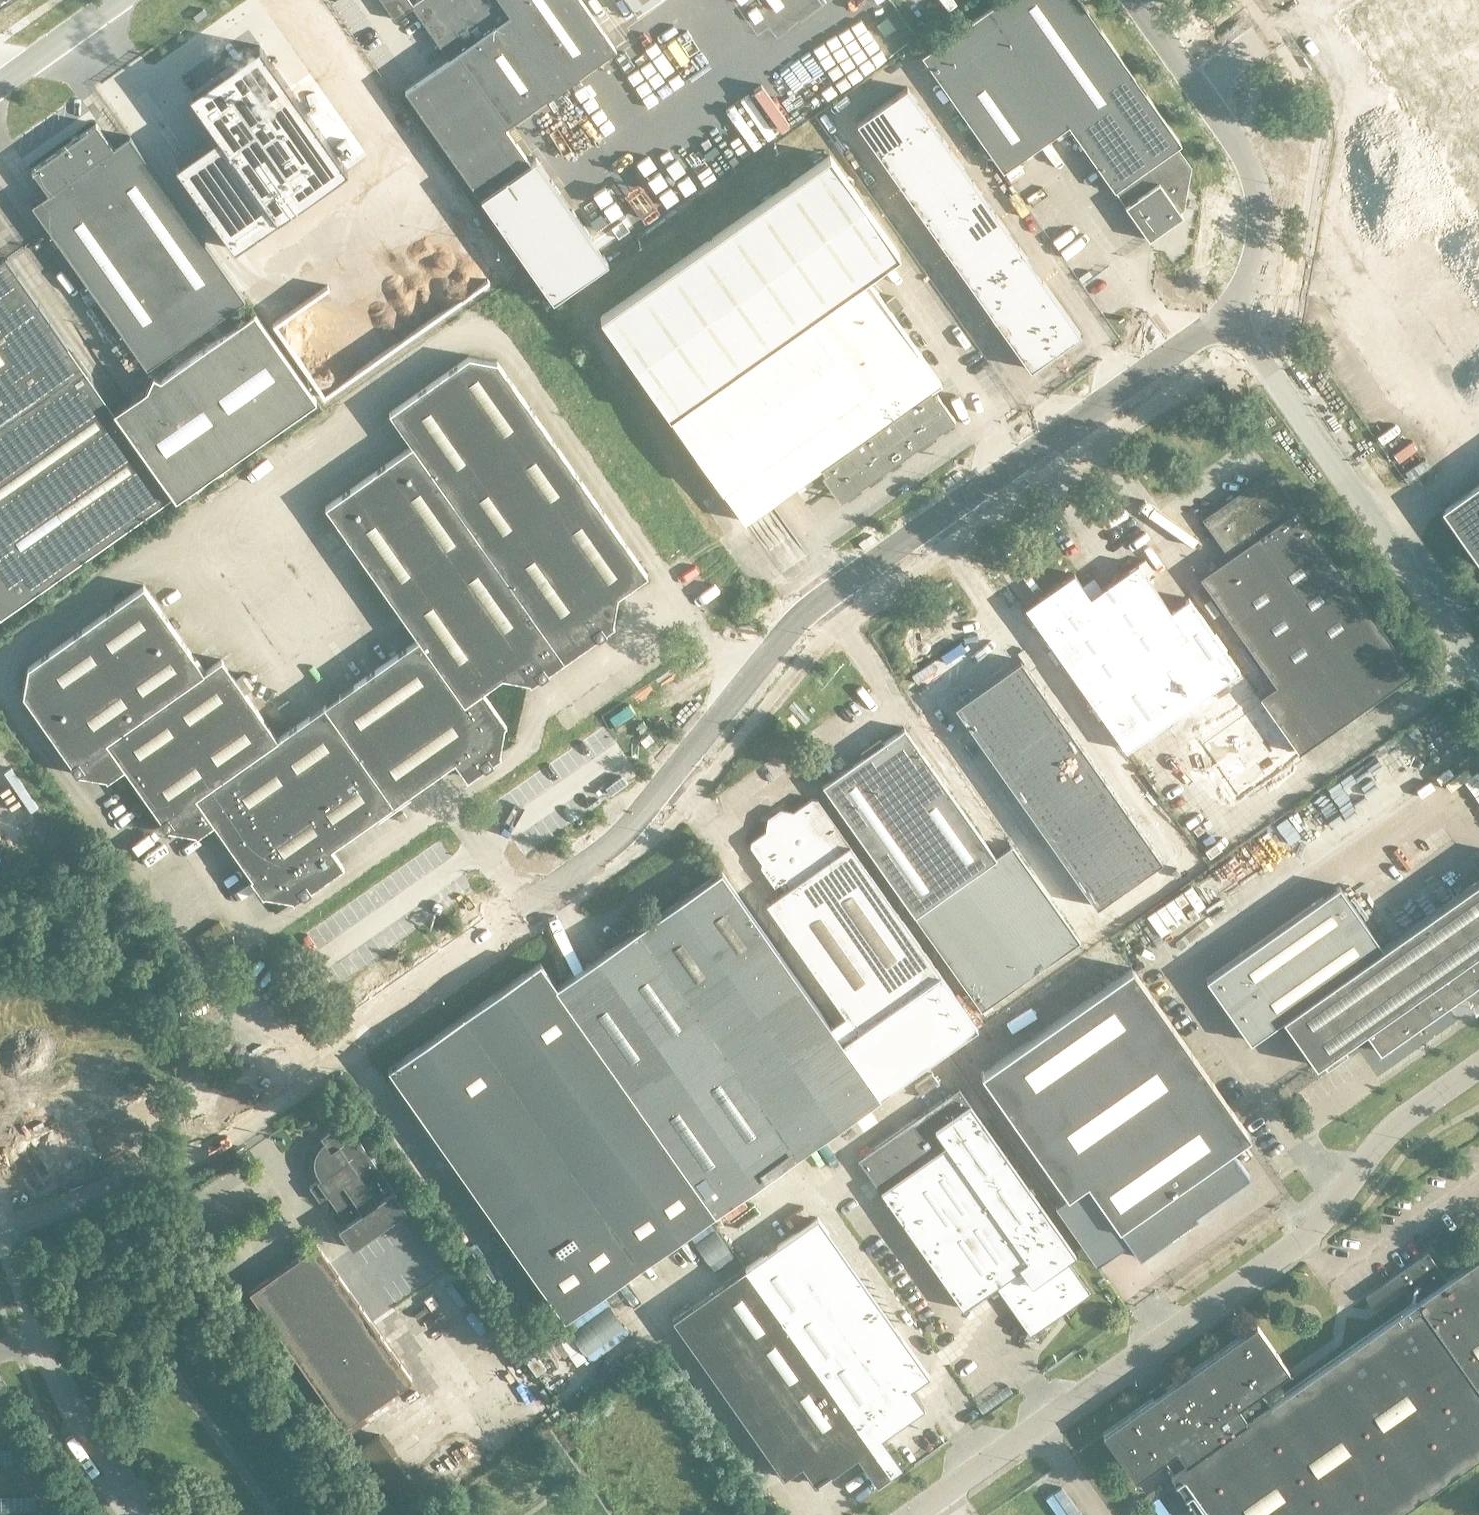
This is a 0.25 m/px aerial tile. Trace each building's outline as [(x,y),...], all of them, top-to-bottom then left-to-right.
[(395,18),(413,5),(449,57),(406,87),(554,297),(609,258),(512,120),(615,47),(582,0),(382,0),(395,18)] [(654,0),(628,0),(637,12),(654,0)] [(921,55),(1002,170),(1068,124),(1148,239),(1182,215),(1179,211),(1184,208),(1191,165),(1177,145),(1181,142),(1081,0),(998,0),(921,55)] [(175,164),(235,248),(348,168),(260,43),(259,44),(272,63),(226,96),(216,81),(194,96),(191,91),(189,93),(224,142),(183,171),(177,162),(175,164)] [(907,85),(882,103),(856,121),(879,154),(995,318),(1030,368),(1081,332),(1045,282),(930,118),(907,85)] [(147,367),(245,297),(130,134),(113,146),(96,122),(32,167),(49,192),(32,203),(147,367)] [(600,315),(670,415),(744,520),(818,468),(839,499),(955,417),(933,387),(941,381),(866,275),(899,252),(829,154),(600,315)] [(173,495),(177,500),(318,401),(256,313),(162,378),(155,375),(149,388),(115,412),(6,256),(0,260),(0,583),(16,606),(173,495)] [(902,305),(895,295),(886,302),(893,311),(902,305)] [(389,411),(412,443),(325,505),(418,638),(463,702),(480,690),(502,675),(529,680),(538,675),(540,678),(549,672),(546,669),(596,634),(598,637),(607,631),(604,628),(612,622),(617,594),(631,584),(647,573),(497,360),(469,355),(389,411)] [(1298,507),(1271,470),(1234,495),(1234,494),(1226,500),(1227,501),(1204,516),(1202,517),(1229,555),(1200,576),(1277,684),(1260,696),(1299,751),(1413,671),(1365,601),(1357,591),(1298,507)] [(1446,507),(1478,554),(1478,483),(1446,507)] [(1138,562),(1091,595),(1074,572),(1025,606),(1126,749),(1164,722),(1240,669),(1189,597),(1171,609),(1138,562)] [(106,776),(123,764),(161,818),(159,820),(165,828),(168,827),(195,832),(212,820),(264,893),(292,898),(300,892),(303,896),(311,890),(309,886),(342,863),(330,846),(378,813),(408,792),(454,759),(466,775),(482,764),(485,768),(493,762),(491,758),(499,752),(504,724),(480,690),(463,702),(418,638),(277,737),(221,658),(204,670),(143,584),(28,665),(23,694),(41,719),(72,762),(70,764),(76,773),(78,771),(106,776)] [(1021,658),(988,681),(1002,702),(1035,679),(1021,658)] [(1035,679),(1002,702),(1014,718),(1047,695),(1035,679)] [(988,681),(955,704),(970,725),(1002,702),(988,681)] [(1047,695),(1014,718),(1025,734),(1058,711),(1047,695)] [(1298,751),(1262,701),(1242,715),(1254,732),(1265,749),(1277,766),(1298,751)] [(1002,702),(970,725),(981,741),(1014,718),(1002,702)] [(1058,711),(1025,734),(1037,751),(1070,728),(1058,711)] [(1254,732),(1242,715),(1203,742),(1215,759),(1254,732)] [(1014,718),(981,741),(993,757),(1025,734),(1014,718)] [(864,755),(823,784),(915,914),(984,1013),(993,1007),(990,1004),(1080,940),(1012,844),(996,856),(905,726),(883,741),(886,746),(867,759),(864,755)] [(1070,728),(1037,751),(1048,767),(1081,744),(1070,728)] [(1215,759),(1227,775),(1265,749),(1254,732),(1215,759)] [(1025,734),(993,757),(1004,774),(1037,751),(1025,734)] [(1081,744),(1048,767),(1060,783),(1093,760),(1081,744)] [(1277,766),(1265,749),(1227,775),(1239,792),(1277,766)] [(1037,751),(1004,774),(1016,790),(1048,767),(1037,751)] [(1093,760),(1060,783),(1071,800),(1104,777),(1093,760)] [(1048,767),(1016,790),(1027,806),(1060,783),(1048,767)] [(1104,777),(1071,800),(1083,816),(1116,793),(1104,777)] [(1060,783),(1027,806),(1039,823),(1071,800),(1060,783)] [(1116,793),(1083,816),(1094,832),(1127,809),(1116,793)] [(845,1015),(831,1025),(880,1095),(978,1026),(818,798),(813,797),(794,810),(788,809),(767,823),(766,830),(752,839),(751,844),(762,861),(761,865),(775,885),(779,883),(782,883),(786,889),(767,902),(845,1015)] [(1071,800),(1039,823),(1050,839),(1083,816),(1071,800)] [(1127,809),(1094,832),(1106,849),(1139,826),(1127,809)] [(397,815),(400,820),(407,815),(403,810),(397,815)] [(1083,816),(1050,839),(1062,855),(1094,832),(1083,816)] [(1139,826),(1106,849),(1117,865),(1150,842),(1139,826)] [(1094,832),(1062,855),(1073,872),(1106,849),(1094,832)] [(1150,842),(1117,865),(1129,882),(1162,859),(1150,842)] [(1106,849),(1073,872),(1085,888),(1117,865),(1106,849)] [(1117,865),(1085,888),(1097,905),(1129,882),(1117,865)] [(831,1025),(721,869),(714,875),(556,983),(540,960),(388,1067),(564,1318),(715,1211),(880,1095),(831,1025)] [(1383,946),(1339,884),(1206,978),(1250,1040),(1276,1022),(1287,1037),(1293,1032),(1295,1034),(1296,1033),(1305,1046),(1304,1047),(1316,1064),(1321,1061),(1327,1070),(1348,1055),(1341,1046),(1365,1029),(1380,1051),(1447,1003),(1445,1001),(1460,990),(1462,993),(1478,981),(1478,878),(1383,946)] [(1249,1136),(1250,1135),(1132,967),(982,1073),(1068,1195),(1070,1194),(1068,1192),(1086,1179),(1140,1256),(1180,1227),(1178,1224),(1190,1216),(1192,1219),(1197,1215),(1195,1212),(1249,1175),(1227,1143),(1245,1130),(1249,1136)] [(859,1157),(882,1191),(964,1306),(996,1283),(1031,1332),(1057,1314),(1053,1309),(1060,1305),(1064,1309),(1089,1291),(1066,1258),(1075,1253),(959,1088),(859,1157)] [(345,1119),(321,1136),(319,1138),(317,1139),(315,1141),(313,1143),(311,1146),(310,1148),(309,1150),(308,1153),(307,1155),(307,1158),(306,1160),(306,1163),(306,1166),(307,1168),(307,1171),(308,1173),(309,1176),(310,1178),(311,1181),(312,1183),(309,1185),(320,1200),(327,1194),(347,1222),(339,1227),(352,1246),(407,1208),(369,1153),(364,1157),(360,1151),(365,1147),(345,1119)] [(818,1216),(745,1267),(890,1473),(902,1465),(887,1444),(889,1442),(891,1433),(889,1431),(924,1406),(911,1387),(929,1374),(818,1216)] [(380,1400),(392,1392),(412,1378),(317,1243),(286,1265),(286,1266),(270,1277),(269,1276),(249,1290),(344,1425),(364,1411),(363,1410),(380,1399),(380,1400)] [(1366,1295),(1371,1303),(1403,1280),(1417,1299),(1269,1403),(1260,1390),(1289,1369),(1257,1323),(1103,1432),(1135,1478),(1164,1457),(1173,1471),(1171,1472),(1201,1514),(1392,1514),(1478,1454),(1478,1255),(1447,1278),(1428,1251),(1366,1295)] [(890,1473),(745,1267),(673,1318),(784,1477),(802,1464),(815,1482),(858,1452),(878,1482),(890,1473)] [(931,1322),(925,1326),(928,1331),(935,1327),(931,1322)]
